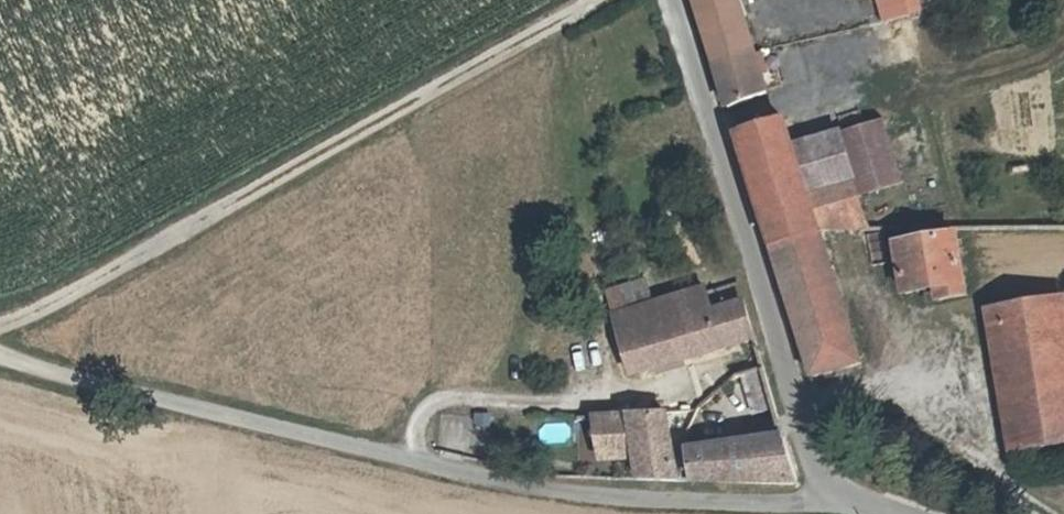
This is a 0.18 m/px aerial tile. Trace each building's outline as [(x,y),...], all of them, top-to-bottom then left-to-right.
[(755,55),(742,0),(695,0),(716,68),(755,55)] [(862,11),(895,0),(857,0),(862,11)] [(934,0),(895,0),(862,11),(875,40),(943,23),(934,0)] [(755,55),(716,68),(728,110),(765,95),(755,55)] [(768,246),(818,229),(793,152),(784,124),(736,136),(768,246)] [(856,200),(901,186),(883,125),(836,140),(856,200)] [(818,229),(865,229),(856,200),(836,140),(793,152),(818,229)] [(768,246),(807,376),(856,360),(829,266),(888,248),(885,228),(865,229),(818,229),(768,246)] [(932,293),(933,305),(961,301),(953,241),(892,249),(899,297),(932,293)] [(847,301),(860,296),(849,268),(837,273),(847,301)] [(648,308),(642,284),(601,294),(607,319),(648,308)] [(752,350),(734,286),(648,308),(607,319),(624,381),(752,350)] [(1024,440),(1063,433),(1063,381),(1050,294),(1001,302),(1024,440)] [(758,372),(730,379),(744,428),(772,422),(758,372)] [(622,466),(624,483),(671,485),(662,418),(634,419),(616,420),(622,466)] [(616,420),(586,422),(592,467),(622,466),(616,420)] [(776,437),(772,422),(744,428),(748,442),(776,437)] [(682,456),(689,487),(791,491),(776,437),(748,442),(682,456)]
